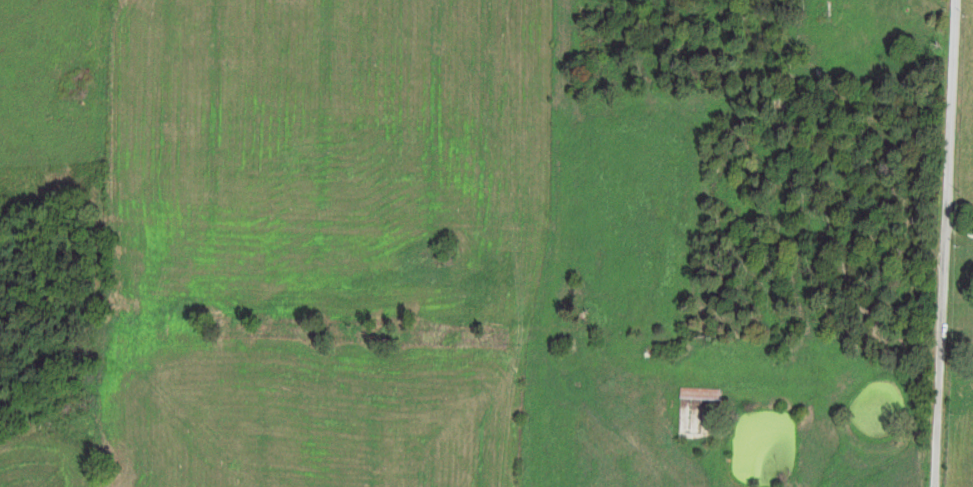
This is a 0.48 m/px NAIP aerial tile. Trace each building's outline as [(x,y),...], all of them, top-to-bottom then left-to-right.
[(718,402),(719,391),(679,389),(678,401),(718,402)]
